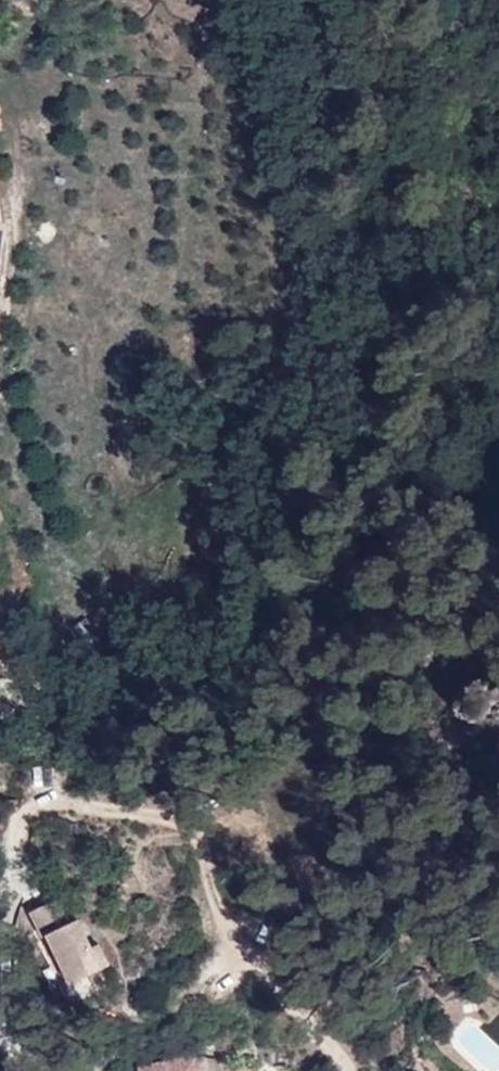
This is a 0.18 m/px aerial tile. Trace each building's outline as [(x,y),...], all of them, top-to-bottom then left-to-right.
[(91,946),(78,918),(69,922),(58,897),(32,910),(43,935),(48,933),(71,982),(109,964),(98,943),(91,946)] [(195,1055),(141,1067),(142,1070),(199,1070),(195,1055)]
